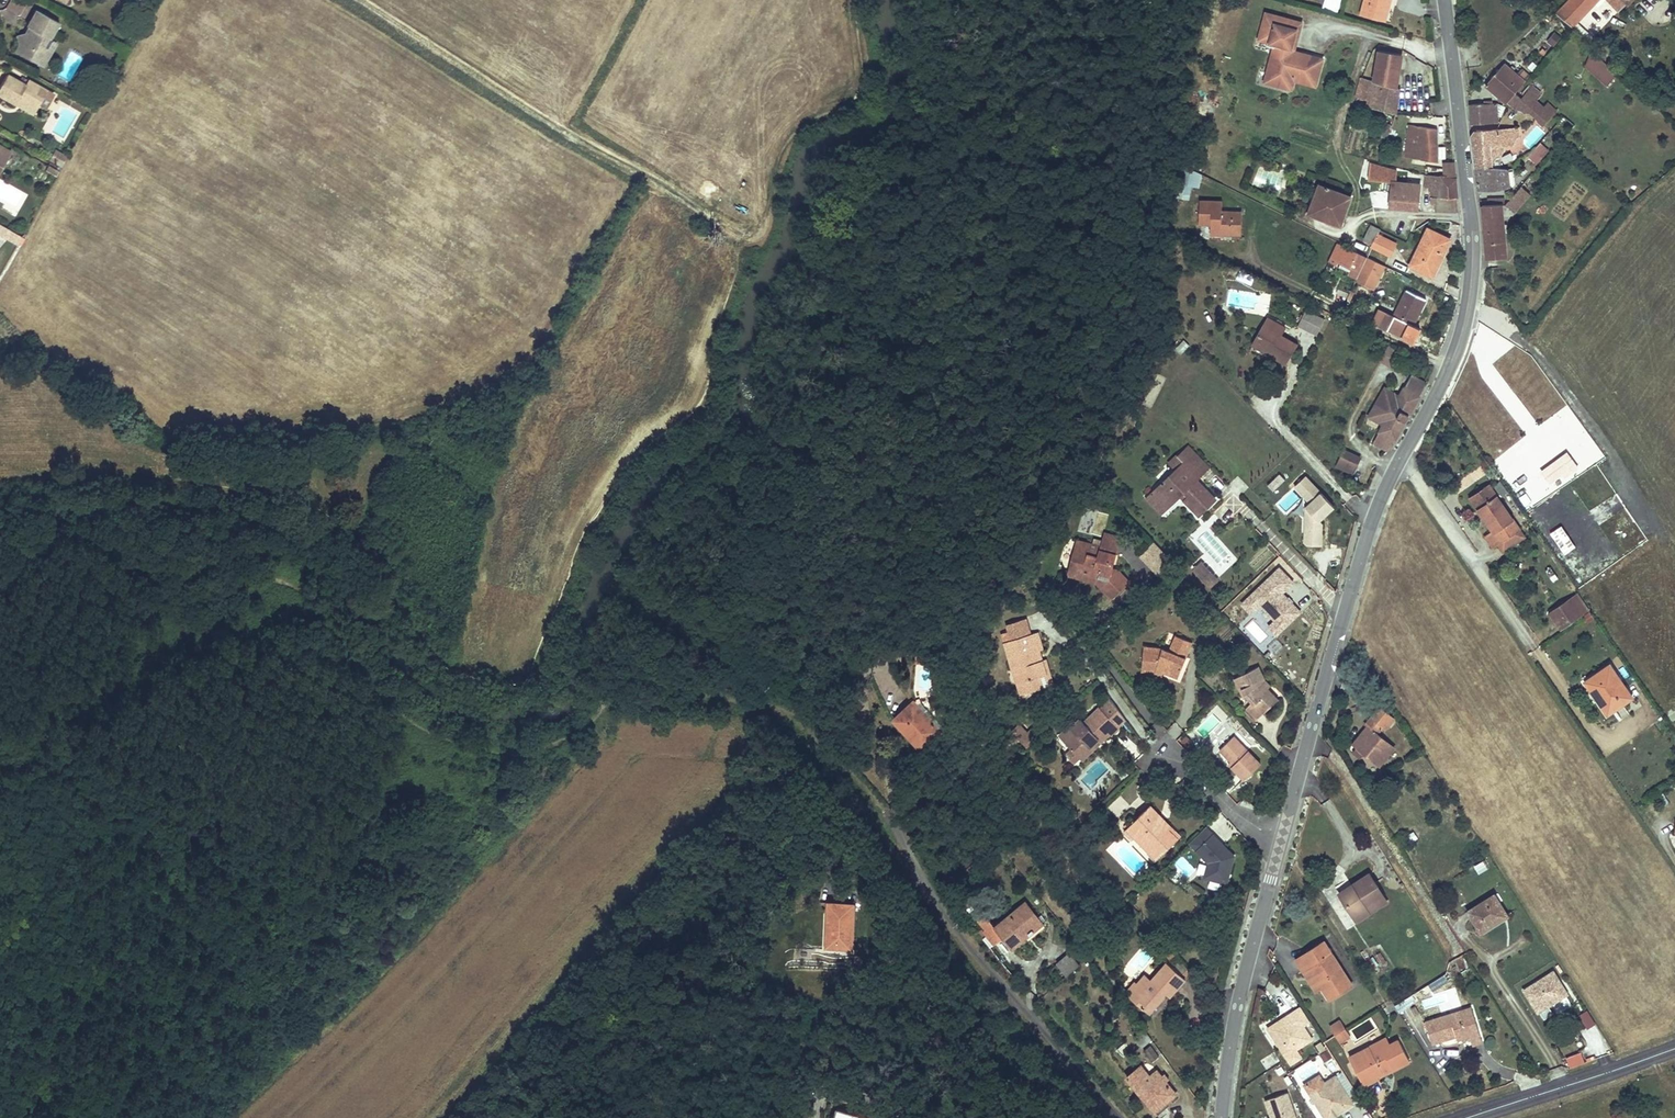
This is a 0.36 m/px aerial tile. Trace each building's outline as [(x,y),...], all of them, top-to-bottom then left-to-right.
[(1341,0),(1325,0),(1322,9),(1337,13),(1341,0)] [(1350,12),(1359,14),(1362,0),(1361,0),(1353,0),(1350,12)] [(1361,11),(1383,17),(1388,0),(1364,0),(1361,11)] [(1559,11),(1575,26),(1599,0),(1570,0),(1559,11)] [(1628,0),(1610,0),(1619,9),(1628,0)] [(51,34),(58,19),(35,6),(26,22),(28,23),(33,24),(30,30),(26,28),(17,30),(18,36),(22,52),(29,55),(48,51),(45,43),(51,34)] [(1293,49),(1301,23),(1265,13),(1264,16),(1281,21),(1279,25),(1295,30),(1290,48),(1293,49)] [(1314,87),(1322,60),(1304,55),(1298,58),(1291,56),(1293,52),(1293,49),(1290,48),(1295,30),(1279,25),(1281,21),(1264,16),(1257,40),(1273,44),(1268,65),(1271,66),(1268,77),(1281,80),(1280,84),(1291,87),(1293,81),(1314,87)] [(1546,40),(1553,46),(1562,35),(1555,30),(1546,40)] [(45,64),(58,38),(51,34),(45,43),(48,51),(29,55),(45,64)] [(22,52),(18,36),(13,47),(22,52)] [(1402,52),(1379,46),(1371,80),(1393,86),(1402,52)] [(1594,55),(1584,66),(1605,87),(1616,76),(1594,55)] [(1280,84),(1281,80),(1268,77),(1271,66),(1268,65),(1263,82),(1290,90),(1291,87),(1280,84)] [(1516,97),(1528,83),(1532,78),(1524,71),(1519,76),(1508,65),(1488,86),(1509,106),(1516,97)] [(6,71),(0,85),(0,93),(15,102),(18,96),(37,107),(40,101),(47,87),(29,77),(27,81),(6,71)] [(1390,111),(1396,86),(1393,86),(1371,80),(1357,76),(1351,95),(1365,99),(1363,104),(1390,111)] [(54,91),(47,87),(40,101),(47,105),(54,91)] [(1522,103),(1529,109),(1542,95),(1534,89),(1522,103)] [(37,107),(18,96),(15,102),(33,113),(37,107)] [(1522,103),(1516,97),(1509,106),(1517,108),(1522,103)] [(1496,103),(1467,102),(1469,124),(1495,124),(1496,103)] [(1522,103),(1517,108),(1524,115),(1529,109),(1522,103)] [(1381,129),(1389,129),(1391,130),(1392,123),(1389,118),(1382,118),(1381,129)] [(1435,129),(1407,125),(1402,156),(1432,160),(1435,129)] [(1497,128),(1492,133),(1500,152),(1510,151),(1510,147),(1514,147),(1513,134),(1519,134),(1520,126),(1497,128)] [(1492,133),(1470,127),(1474,168),(1500,165),(1500,152),(1492,133)] [(1381,129),(1380,140),(1388,141),(1389,129),(1381,129)] [(1538,142),(1527,156),(1535,162),(1545,149),(1538,142)] [(2,164),(7,167),(15,153),(0,144),(0,167),(2,164)] [(56,148),(51,156),(63,163),(67,154),(56,148)] [(1454,180),(1452,162),(1440,161),(1439,173),(1443,174),(1443,179),(1454,180)] [(1413,182),(1398,179),(1401,169),(1382,165),(1375,163),(1372,173),(1380,175),(1384,176),(1383,183),(1388,185),(1386,200),(1420,208),(1434,209),(1434,197),(1435,185),(1413,182)] [(1197,188),(1199,173),(1180,164),(1177,198),(1185,199),(1188,187),(1197,188)] [(58,170),(48,165),(46,170),(55,175),(58,170)] [(1500,165),(1474,168),(1477,189),(1507,187),(1507,181),(1512,182),(1511,175),(1516,175),(1516,167),(1500,165)] [(1433,175),(1415,171),(1413,182),(1435,185),(1434,197),(1442,197),(1443,179),(1443,174),(1439,173),(1433,173),(1433,175)] [(1499,204),(1481,205),(1487,257),(1503,256),(1503,218),(1515,217),(1515,206),(1541,183),(1532,174),(1515,190),(1508,196),(1506,197),(1499,204)] [(1458,213),(1454,180),(1443,179),(1442,197),(1434,197),(1434,209),(1458,213)] [(1325,205),(1322,216),(1340,221),(1347,193),(1314,185),(1313,192),(1322,194),(1320,203),(1325,205)] [(1480,201),(1481,205),(1499,204),(1506,197),(1488,198),(1488,200),(1480,201)] [(1220,204),(1200,204),(1199,226),(1211,226),(1211,237),(1238,238),(1240,215),(1219,214),(1220,204)] [(1388,255),(1395,241),(1375,232),(1377,226),(1368,221),(1361,236),(1368,239),(1366,244),(1388,255)] [(1439,259),(1450,239),(1427,227),(1416,245),(1439,259)] [(1333,242),(1322,272),(1325,273),(1329,264),(1331,265),(1332,262),(1335,261),(1336,260),(1356,269),(1361,255),(1333,242)] [(1439,259),(1416,245),(1408,263),(1425,271),(1432,258),(1438,262),(1439,259)] [(1432,274),(1438,262),(1432,258),(1425,271),(1432,274)] [(1390,285),(1396,271),(1384,264),(1377,278),(1379,279),(1375,285),(1384,290),(1387,284),(1390,285)] [(1318,282),(1316,288),(1326,291),(1328,286),(1318,282)] [(1410,327),(1423,300),(1404,290),(1391,318),(1381,314),(1374,326),(1385,332),(1387,328),(1401,335),(1399,339),(1405,342),(1412,328),(1410,327)] [(1307,309),(1299,327),(1314,333),(1322,316),(1307,309)] [(1283,367),(1295,341),(1279,332),(1284,323),(1265,313),(1250,344),(1271,356),(1270,359),(1283,367)] [(1398,347),(1387,341),(1378,357),(1389,362),(1398,347)] [(1250,344),(1248,347),(1270,359),(1271,356),(1250,344)] [(1372,442),(1384,449),(1423,383),(1409,375),(1397,397),(1383,389),(1365,419),(1380,427),(1372,442)] [(1352,471),(1359,455),(1341,447),(1334,463),(1352,471)] [(1208,472),(1187,449),(1176,458),(1196,481),(1208,472)] [(1578,467),(1567,453),(1542,472),(1552,486),(1578,467)] [(1178,499),(1196,520),(1214,504),(1195,483),(1196,481),(1176,458),(1168,466),(1174,472),(1152,494),(1167,509),(1178,499)] [(1284,482),(1278,476),(1268,486),(1274,492),(1284,482)] [(1294,486),(1309,503),(1305,508),(1304,544),(1307,548),(1321,547),(1321,526),(1321,520),(1334,508),(1305,476),(1294,486)] [(1517,528),(1487,486),(1469,500),(1492,532),(1484,538),(1491,547),(1496,543),(1517,528)] [(1167,509),(1152,494),(1143,501),(1158,518),(1167,509)] [(1089,533),(1096,512),(1086,508),(1079,530),(1089,533)] [(1561,527),(1550,535),(1565,557),(1577,550),(1561,527)] [(1517,528),(1496,543),(1502,551),(1523,536),(1517,528)] [(1096,580),(1096,577),(1100,578),(1104,582),(1101,584),(1114,597),(1128,582),(1116,570),(1111,568),(1119,537),(1103,532),(1099,546),(1087,543),(1084,553),(1074,551),(1070,565),(1082,568),(1080,575),(1096,580)] [(1084,553),(1087,543),(1077,540),(1074,551),(1084,553)] [(1153,544),(1140,558),(1157,576),(1171,562),(1153,544)] [(1210,588),(1219,579),(1200,560),(1192,569),(1210,588)] [(1067,576),(1096,584),(1111,600),(1114,597),(1101,584),(1104,582),(1100,578),(1096,577),(1096,580),(1080,575),(1082,568),(1070,565),(1067,576)] [(1292,586),(1278,572),(1241,608),(1250,617),(1259,608),(1274,624),(1268,630),(1276,638),(1299,616),(1281,597),(1292,586)] [(1590,609),(1578,592),(1546,613),(1558,631),(1590,609)] [(1224,621),(1213,630),(1221,639),(1232,631),(1224,621)] [(1038,632),(1008,640),(1011,651),(1007,652),(1013,671),(1017,670),(1020,682),(1017,684),(1020,695),(1041,688),(1038,679),(1046,676),(1042,661),(1036,663),(1034,656),(1037,655),(1037,651),(1039,651),(1043,649),(1038,632)] [(1170,650),(1143,648),(1141,673),(1154,675),(1156,670),(1165,673),(1178,678),(1192,641),(1176,635),(1170,650)] [(1226,663),(1222,659),(1217,663),(1222,667),(1226,663)] [(1046,660),(1042,661),(1046,676),(1049,686),(1053,685),(1046,660)] [(1610,666),(1585,683),(1607,716),(1632,699),(1610,666)] [(1244,709),(1256,722),(1277,702),(1264,688),(1260,680),(1264,678),(1259,667),(1233,680),(1243,698),(1248,695),(1251,702),(1244,709)] [(1269,685),(1264,678),(1260,680),(1264,688),(1269,685)] [(941,729),(913,699),(896,714),(924,745),(941,729)] [(1122,724),(1108,706),(1099,715),(1098,714),(1086,726),(1081,721),(1073,729),(1077,735),(1066,746),(1079,760),(1096,744),(1098,746),(1107,738),(1109,740),(1115,732),(1114,731),(1122,724)] [(1366,731),(1358,742),(1362,744),(1356,752),(1379,771),(1393,752),(1376,738),(1381,732),(1384,735),(1393,723),(1377,710),(1363,729),(1366,731)] [(924,745),(896,714),(891,718),(919,749),(924,745)] [(1220,724),(1213,715),(1197,729),(1204,738),(1220,724)] [(1183,734),(1178,742),(1186,748),(1192,740),(1183,734)] [(1228,769),(1239,782),(1258,764),(1232,736),(1218,750),(1228,761),(1232,766),(1228,769)] [(1358,742),(1353,749),(1356,752),(1362,744),(1358,742)] [(1098,746),(1096,744),(1079,760),(1081,763),(1098,746)] [(1086,772),(1088,774),(1081,781),(1088,788),(1090,790),(1097,783),(1097,780),(1108,770),(1099,760),(1086,772)] [(1232,766),(1228,761),(1224,765),(1228,769),(1232,766)] [(1668,803),(1661,792),(1654,797),(1661,807),(1668,803)] [(1137,833),(1157,855),(1172,842),(1164,831),(1168,827),(1149,807),(1120,833),(1128,841),(1131,838),(1137,833)] [(1090,814),(1081,823),(1084,827),(1093,818),(1090,814)] [(1177,837),(1168,827),(1164,831),(1172,842),(1177,837)] [(1236,857),(1207,827),(1188,845),(1207,866),(1205,880),(1230,885),(1236,857)] [(1157,855),(1137,833),(1131,838),(1151,861),(1157,855)] [(1484,861),(1475,867),(1480,874),(1489,868),(1484,861)] [(1342,897),(1357,923),(1371,915),(1367,908),(1384,898),(1370,874),(1352,884),(1355,889),(1342,897)] [(1355,889),(1352,884),(1339,892),(1342,897),(1355,889)] [(966,889),(957,896),(961,902),(970,894),(966,889)] [(1494,896),(1467,913),(1479,934),(1502,919),(1497,911),(1501,908),(1494,896)] [(1367,908),(1371,915),(1388,905),(1384,898),(1367,908)] [(853,940),(854,904),(828,904),(827,940),(853,940)] [(1014,948),(1041,924),(1025,905),(998,928),(988,917),(980,924),(987,932),(984,935),(996,948),(1006,939),(1014,948)] [(1131,916),(1136,913),(1132,907),(1127,910),(1131,916)] [(1497,911),(1502,919),(1506,917),(1501,908),(1497,911)] [(853,940),(827,940),(826,947),(852,948),(853,940)] [(1353,987),(1324,940),(1295,958),(1302,972),(1309,967),(1321,988),(1329,1002),(1353,987)] [(1080,966),(1070,953),(1057,964),(1066,977),(1080,966)] [(1144,1013),(1159,997),(1162,1000),(1166,996),(1168,998),(1184,983),(1165,964),(1149,980),(1145,977),(1138,985),(1131,992),(1139,1000),(1135,1004),(1144,1013)] [(1321,988),(1309,967),(1302,972),(1315,992),(1321,988)] [(1551,971),(1522,990),(1536,1012),(1548,1004),(1563,994),(1565,993),(1551,971)] [(1428,986),(1431,991),(1447,981),(1444,976),(1428,986)] [(1123,992),(1135,1004),(1139,1000),(1131,992),(1138,985),(1134,981),(1123,992)] [(1414,994),(1417,999),(1431,991),(1428,986),(1414,994)] [(1414,994),(1394,1006),(1399,1013),(1418,1001),(1417,999),(1414,994)] [(1569,1005),(1563,994),(1548,1004),(1555,1014),(1569,1005)] [(1159,997),(1144,1013),(1147,1015),(1162,1000),(1159,997)] [(1271,1035),(1290,1065),(1302,1057),(1297,1049),(1312,1039),(1305,1027),(1309,1024),(1299,1007),(1285,1016),(1287,1019),(1281,1023),(1279,1021),(1278,1020),(1274,1022),(1278,1030),(1271,1035)] [(1420,1013),(1416,1007),(1411,1010),(1415,1016),(1420,1013)] [(1467,1017),(1474,1014),(1473,1008),(1465,1011),(1467,1017)] [(1456,1038),(1469,1034),(1471,1038),(1473,1045),(1483,1042),(1474,1014),(1467,1017),(1465,1011),(1425,1023),(1432,1045),(1456,1038)] [(1587,1011),(1579,1016),(1587,1030),(1595,1025),(1587,1011)] [(1278,1030),(1274,1022),(1266,1027),(1271,1035),(1278,1030)] [(1340,1022),(1329,1029),(1334,1037),(1345,1030),(1340,1022)] [(1139,1024),(1131,1032),(1136,1038),(1145,1031),(1139,1024)] [(1350,1039),(1345,1030),(1334,1037),(1339,1046),(1350,1039)] [(1469,1034),(1456,1038),(1457,1042),(1471,1038),(1469,1034)] [(1385,1039),(1366,1049),(1368,1054),(1378,1049),(1379,1051),(1389,1046),(1385,1039)] [(1157,1052),(1148,1041),(1141,1046),(1149,1058),(1157,1052)] [(1366,1049),(1349,1058),(1364,1087),(1379,1079),(1375,1073),(1389,1065),(1393,1072),(1410,1063),(1399,1041),(1389,1046),(1379,1051),(1378,1049),(1368,1054),(1366,1049)] [(1331,1055),(1327,1049),(1320,1054),(1324,1059),(1331,1055)] [(1580,1052),(1565,1059),(1569,1067),(1572,1068),(1584,1063),(1580,1052)] [(1140,1061),(1125,1072),(1150,1105),(1172,1088),(1165,1078),(1167,1076),(1161,1068),(1159,1070),(1154,1065),(1147,1071),(1140,1061)] [(1325,1117),(1331,1117),(1339,1114),(1339,1108),(1344,1105),(1346,1109),(1353,1106),(1337,1077),(1325,1083),(1321,1076),(1306,1084),(1325,1117)] [(1286,1093),(1264,1101),(1270,1117),(1295,1117),(1286,1093)] [(835,1117),(870,1117),(851,1112),(853,1105),(839,1101),(835,1117)]
